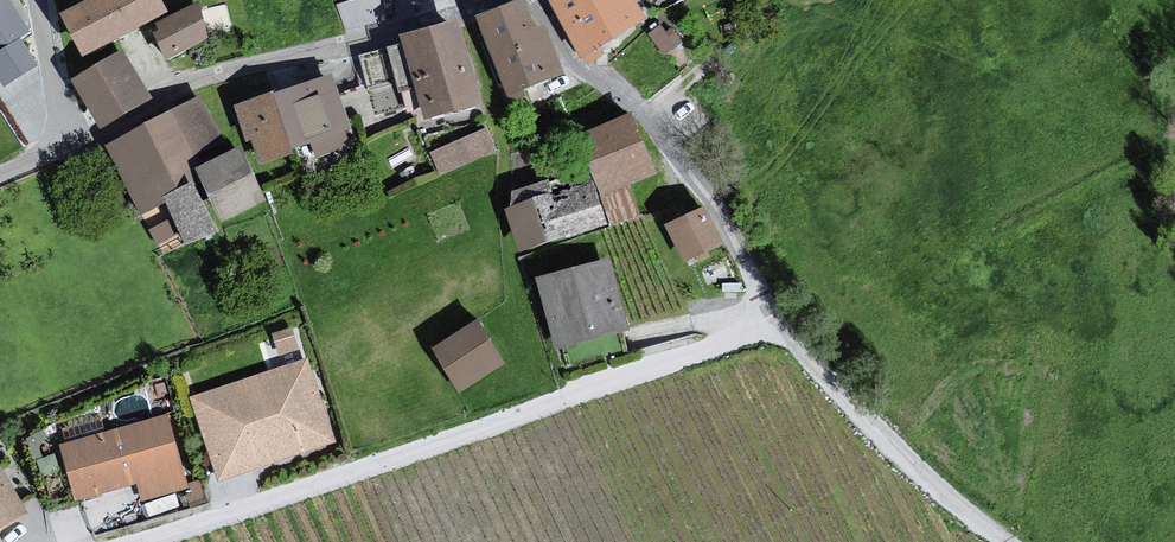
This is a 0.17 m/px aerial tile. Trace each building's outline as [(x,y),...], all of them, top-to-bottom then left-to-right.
[(12,0),(0,0),(0,54),(33,33),(12,0)] [(59,22),(82,70),(166,22),(153,0),(101,0),(59,22)] [(543,3),(583,65),(643,30),(625,0),(548,0),(543,3)] [(521,11),(476,25),(508,108),(565,77),(541,31),(531,35),(521,11)] [(197,13),(151,36),(165,66),(210,46),(197,13)] [(457,27),(398,43),(426,126),(483,111),(457,27)] [(123,57),(69,88),(93,125),(148,99),(123,57)] [(330,83),(233,112),(260,175),(351,137),(330,83)] [(196,105),(109,152),(139,221),(198,187),(193,174),(228,160),(196,105)] [(632,121),(574,142),(589,176),(599,199),(654,181),(632,121)] [(488,123),(431,146),(440,169),(498,146),(488,123)] [(228,160),(193,174),(198,187),(218,233),(265,206),(239,155),(228,160)] [(589,176),(508,199),(512,211),(503,213),(518,259),(608,230),(599,199),(589,176)] [(702,212),(665,231),(682,268),(722,250),(702,212)] [(611,266),(534,281),(554,354),(628,334),(611,266)] [(275,328),(280,347),(300,342),(295,323),(275,328)] [(477,327),(431,353),(459,398),(503,369),(477,327)] [(337,445),(311,363),(189,402),(216,488),(337,445)] [(166,418),(58,452),(74,507),(137,488),(141,508),(190,492),(166,418)] [(28,520),(0,473),(0,536),(28,520)]
